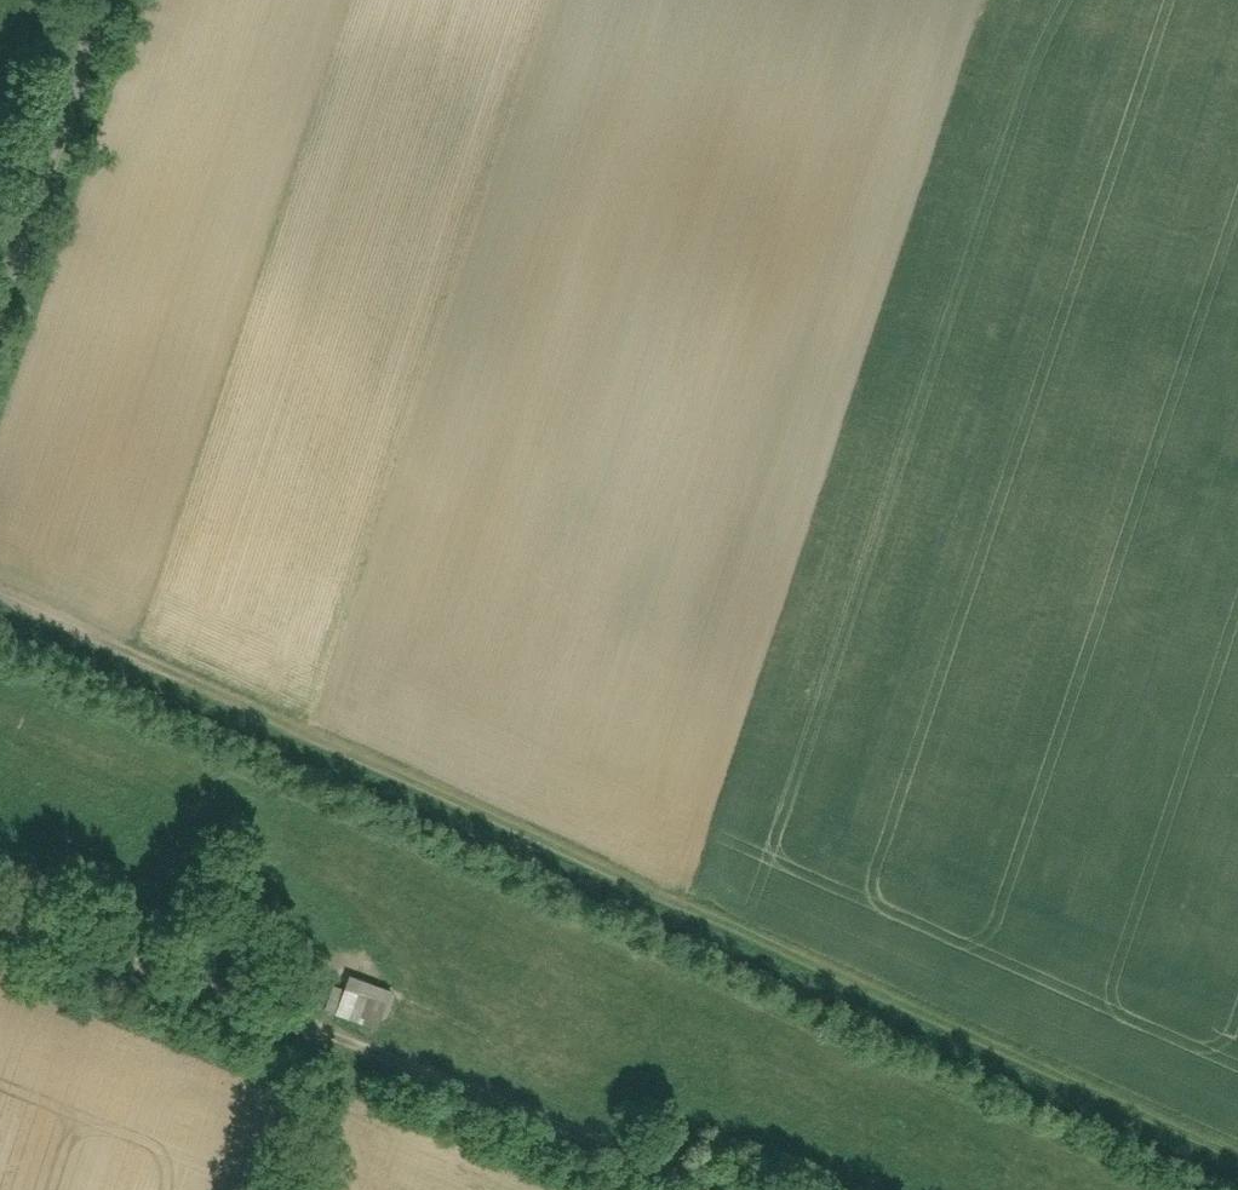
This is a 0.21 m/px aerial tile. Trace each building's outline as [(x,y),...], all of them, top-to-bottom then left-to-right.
[(343,1013),(386,1030),(401,990),(358,974),(343,1013)]
